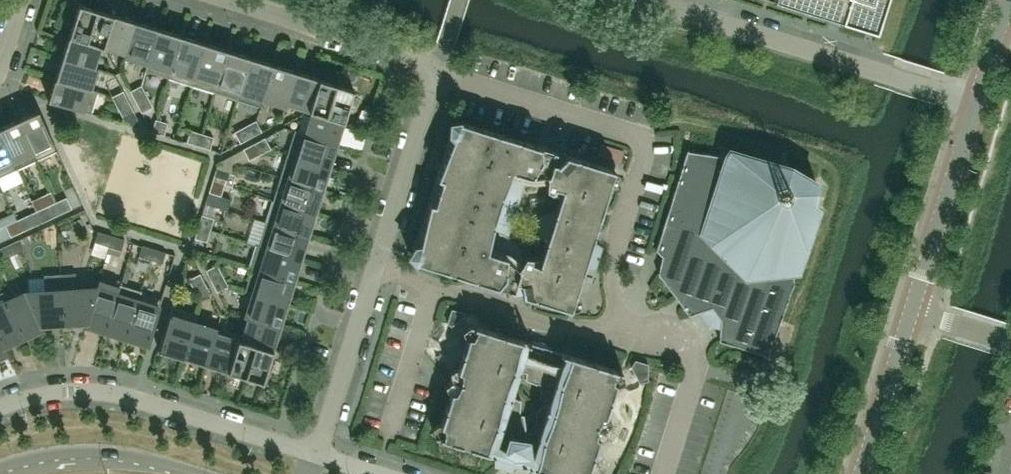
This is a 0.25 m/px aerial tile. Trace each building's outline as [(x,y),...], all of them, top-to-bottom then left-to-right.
[(812,0),(789,0),(788,3),(807,9),(809,5),(810,5),(812,0)] [(836,0),(812,0),(810,5),(816,7),(815,11),(831,16),(832,12),(836,0)] [(832,12),(842,15),(841,20),(876,30),(885,0),(836,0),(832,12)] [(125,53),(136,20),(112,12),(111,13),(79,3),(69,33),(68,33),(61,56),(94,67),(100,50),(107,52),(109,48),(125,53)] [(147,63),(159,27),(136,20),(125,53),(124,56),(147,63)] [(169,78),(182,34),(159,27),(147,63),(145,70),(169,78)] [(192,85),(205,42),(182,34),(169,78),(192,85)] [(215,92),(228,49),(205,42),(192,85),(215,92)] [(238,99),(251,56),(228,49),(215,92),(238,99)] [(97,68),(94,67),(61,56),(54,77),(91,88),(97,68)] [(260,106),(263,99),(274,63),(251,56),(238,99),(260,106)] [(286,107),(287,104),(298,70),(274,63),(263,99),(286,107)] [(344,119),(353,89),(321,78),(298,70),(287,104),(304,109),(303,113),(310,115),(305,133),(338,143),(345,119),(344,119)] [(98,91),(91,88),(54,77),(48,99),(91,113),(98,91)] [(147,95),(141,85),(130,90),(136,101),(147,95)] [(129,101),(123,90),(112,96),(118,107),(129,101)] [(152,106),(147,95),(136,101),(141,112),(152,106)] [(144,129),(134,112),(129,101),(118,107),(123,117),(122,122),(144,129)] [(57,150),(38,109),(17,118),(36,159),(57,150)] [(361,109),(354,126),(363,129),(370,112),(361,109)] [(17,168),(36,159),(17,118),(0,126),(0,132),(17,168)] [(164,134),(167,123),(156,119),(152,131),(164,134)] [(262,131),(256,120),(245,126),(251,137),(262,131)] [(571,309),(571,308),(577,307),(580,298),(575,293),(584,265),(594,266),(600,245),(592,239),(596,230),(614,169),(461,121),(454,122),(412,256),(417,261),(571,309)] [(251,137),(245,126),(235,131),(240,142),(251,137)] [(330,166),(338,143),(305,133),(295,129),(287,153),(330,166)] [(198,145),(202,133),(190,130),(187,141),(198,145)] [(0,132),(0,176),(17,168),(0,132)] [(210,149),(213,137),(202,133),(198,145),(210,149)] [(271,148),(265,137),(254,143),(260,154),(271,148)] [(260,154),(254,143),(243,148),(249,159),(260,154)] [(802,258),(817,207),(816,206),(815,209),(809,208),(812,188),(808,185),(811,180),(815,183),(815,181),(790,165),(730,149),(726,154),(727,156),(722,158),(721,155),(688,150),(689,148),(687,147),(656,249),(662,255),(658,273),(689,315),(712,307),(721,319),(720,319),(719,340),(766,355),(766,357),(767,357),(794,282),(793,271),(798,271),(799,266),(798,265),(800,260),(801,260),(802,258)] [(323,189),(330,166),(287,153),(280,176),(323,189)] [(224,184),(228,172),(216,169),(212,180),(224,184)] [(316,212),(323,189),(280,176),(273,199),(316,212)] [(221,195),(224,184),(212,180),(209,192),(221,195)] [(71,208),(66,197),(55,202),(61,213),(71,208)] [(309,235),(316,212),(273,199),(266,222),(309,235)] [(61,213),(55,202),(36,211),(41,222),(50,218),(61,213)] [(225,222),(213,218),(211,217),(215,206),(205,203),(198,226),(210,229),(221,233),(225,222)] [(41,222),(36,211),(16,220),(21,231),(33,226),(41,222)] [(11,236),(21,231),(16,220),(15,217),(4,222),(11,236)] [(302,258),(309,235),(266,222),(259,245),(302,258)] [(206,241),(210,229),(198,226),(194,237),(206,241)] [(109,246),(113,235),(98,230),(94,241),(109,246)] [(74,233),(60,234),(62,249),(76,248),(74,233)] [(121,250),(124,239),(113,235),(109,246),(121,250)] [(24,249),(19,239),(5,245),(9,256),(24,249)] [(150,259),(154,248),(142,244),(139,255),(150,259)] [(295,281),(302,258),(259,245),(255,244),(248,265),(252,267),(252,268),(295,281)] [(5,245),(0,247),(0,260),(9,256),(5,245)] [(162,263),(166,252),(154,248),(150,259),(162,263)] [(223,275),(217,264),(206,270),(212,280),(223,275)] [(288,304),(295,281),(252,268),(245,290),(288,304)] [(206,284),(200,273),(189,279),(195,289),(206,284)] [(228,285),(223,275),(212,280),(217,291),(228,285)] [(106,330),(120,284),(119,283),(120,280),(114,278),(112,284),(98,279),(98,280),(95,287),(61,289),(63,321),(85,320),(84,323),(85,323),(106,330)] [(27,292),(27,291),(7,300),(23,335),(42,326),(41,323),(63,321),(61,289),(61,280),(45,281),(45,291),(27,292)] [(127,337),(140,293),(141,290),(120,284),(106,330),(127,337)] [(211,294),(206,284),(195,289),(200,300),(211,294)] [(281,327),(288,304),(245,290),(244,291),(251,293),(244,316),(281,327)] [(3,291),(0,292),(0,337),(3,344),(23,335),(7,300),(3,291)] [(148,343),(161,299),(140,293),(127,337),(147,343),(148,343)] [(183,357),(195,321),(197,314),(172,306),(158,350),(183,357)] [(463,316),(464,311),(451,308),(447,322),(451,325),(463,316)] [(263,381),(272,351),(273,351),(281,327),(244,316),(247,317),(242,335),(235,332),(233,337),(216,331),(206,364),(230,372),(230,371),(263,381)] [(206,364),(216,331),(217,328),(195,321),(183,357),(206,364)] [(591,471),(589,469),(598,438),(601,438),(605,436),(607,435),(604,427),(611,421),(610,419),(610,420),(609,415),(606,414),(616,383),(619,383),(622,381),(624,380),(622,372),(622,370),(469,323),(469,325),(462,330),(463,331),(465,335),(467,337),(458,367),(455,368),(451,370),(449,371),(452,379),(448,382),(452,388),(453,389),(451,392),(450,392),(441,423),(438,423),(434,425),(432,426),(435,434),(434,435),(496,454),(499,455),(499,466),(507,469),(513,459),(517,461),(558,473),(593,473),(591,471)] [(648,380),(648,363),(635,359),(631,366),(639,382),(648,380)]
